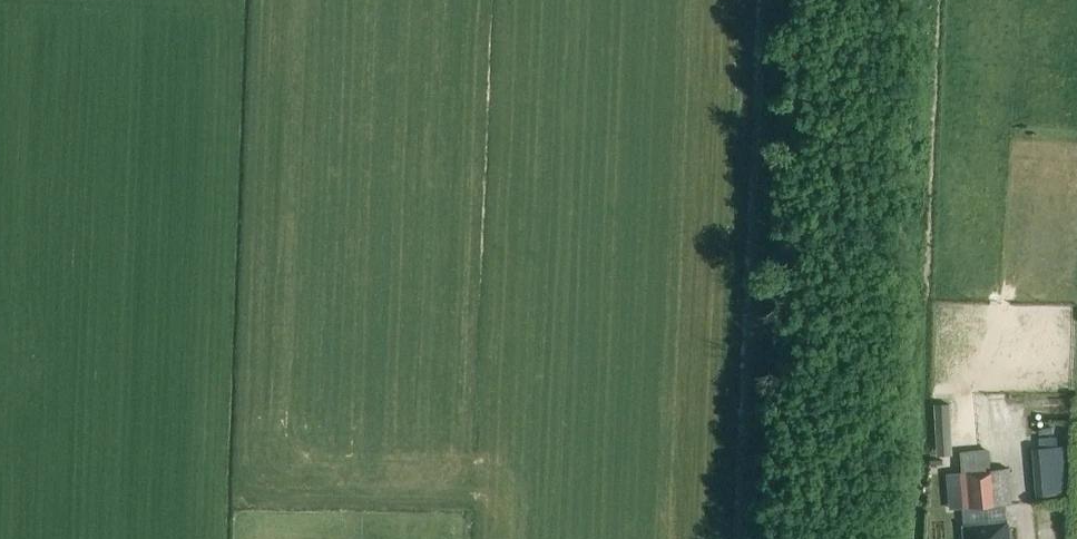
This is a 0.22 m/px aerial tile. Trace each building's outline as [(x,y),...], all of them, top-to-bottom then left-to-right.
[(935,418),(935,431),(951,431),(950,417),(935,418)] [(1008,522),(1007,522),(1006,504),(1011,504),(1008,468),(990,470),(988,450),(958,452),(963,508),(968,508),(969,525),(963,525),(964,538),(1010,538),(1008,522)]
